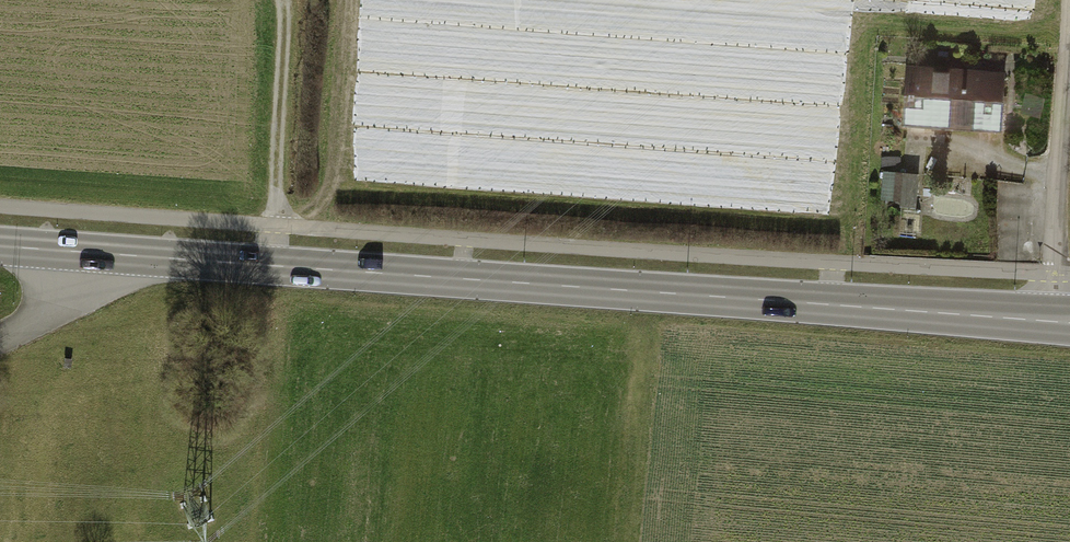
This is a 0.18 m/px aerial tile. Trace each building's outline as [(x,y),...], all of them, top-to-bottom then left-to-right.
[(1011,69),(911,64),(908,123),(1008,128),(1011,69)] [(887,170),(887,201),(922,201),(922,170),(887,170)]
